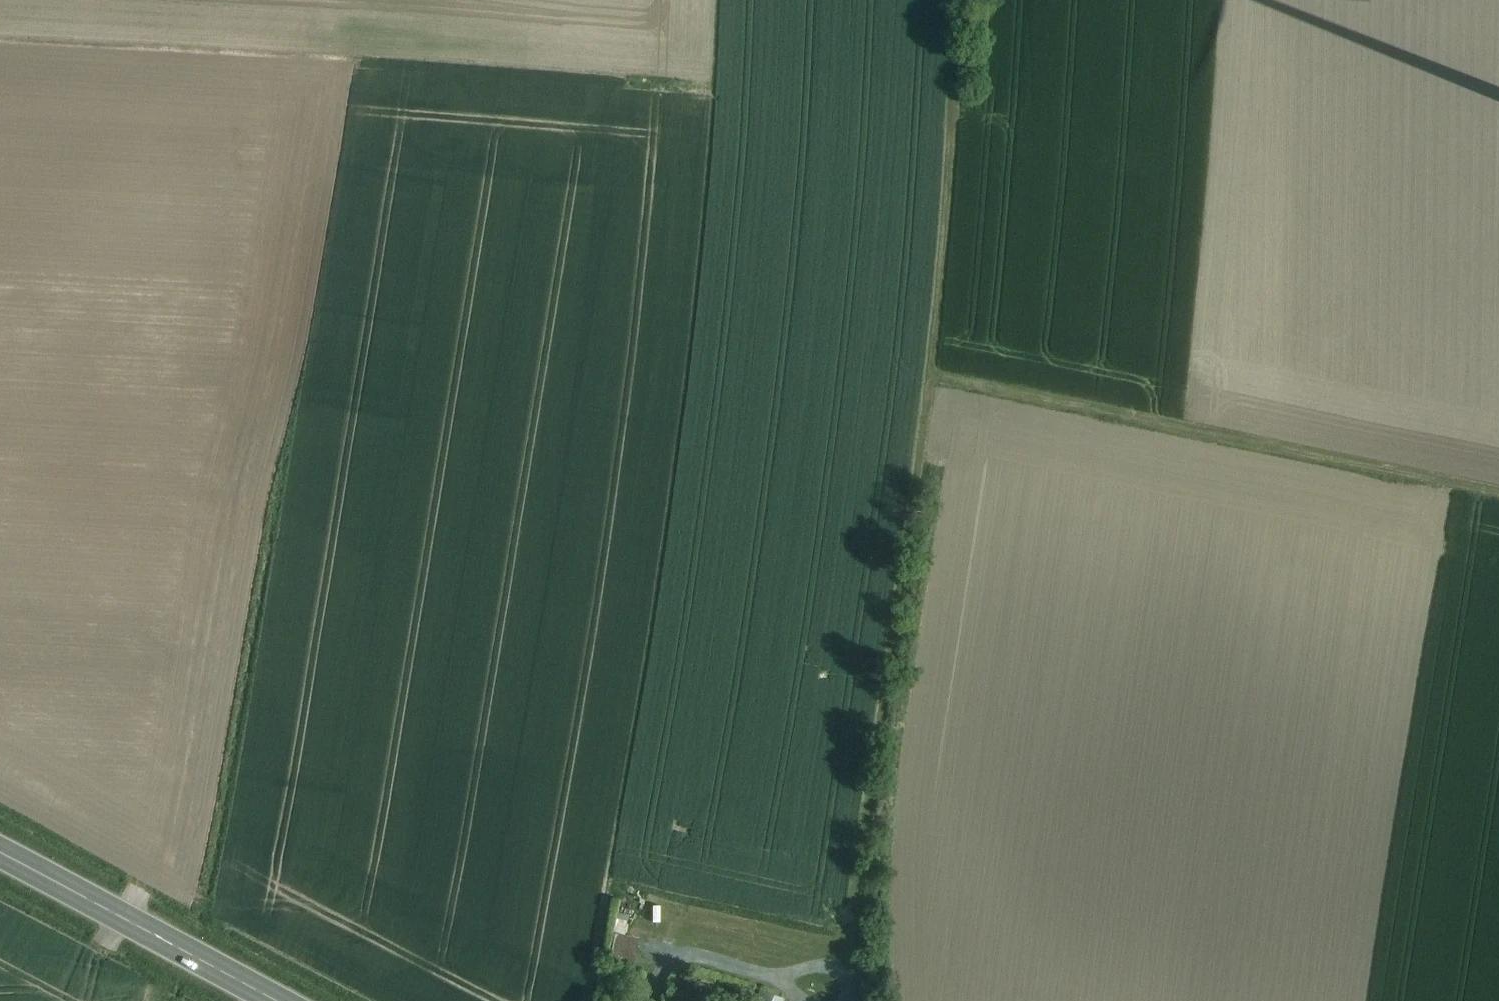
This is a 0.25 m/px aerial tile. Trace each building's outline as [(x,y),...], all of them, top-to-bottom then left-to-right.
[(789,997),(762,989),(759,1000),(788,1000),(789,997)]
